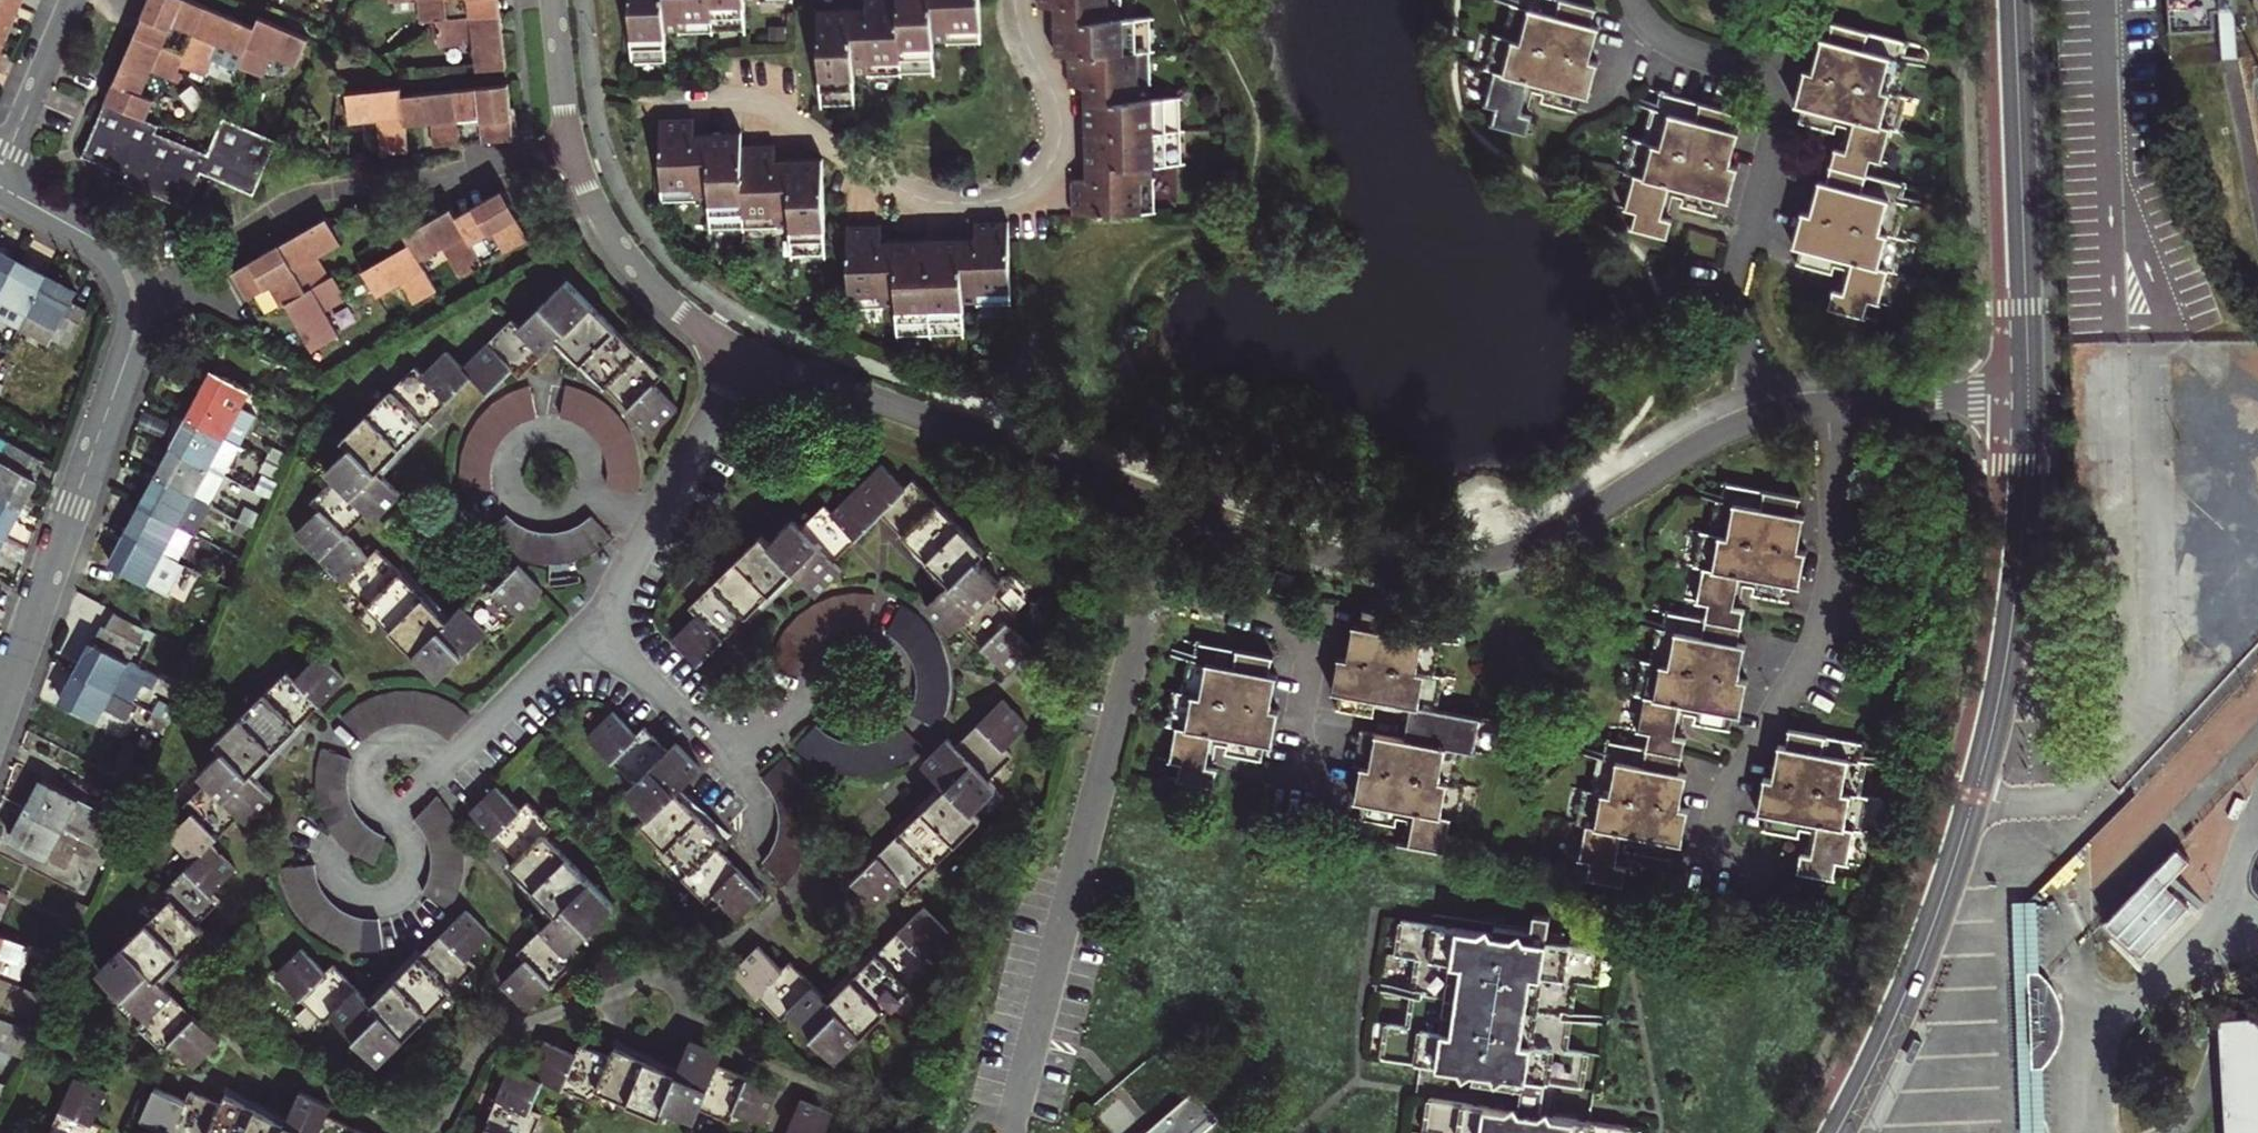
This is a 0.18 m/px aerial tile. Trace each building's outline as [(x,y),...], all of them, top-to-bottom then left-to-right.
[(10,0),(9,0),(0,0),(0,33),(5,35),(18,3),(10,0)] [(186,59),(208,9),(188,0),(154,0),(137,38),(186,59)] [(447,0),(393,0),(394,4),(419,3),(422,26),(438,24),(449,23),(447,0)] [(449,23),(503,17),(502,0),(447,0),(449,23)] [(796,0),(633,0),(635,66),(668,65),(668,36),(749,33),(748,3),(796,0)] [(985,45),(984,0),(869,0),(869,10),(821,13),(824,109),(858,108),(857,78),(938,76),(937,46),(985,45)] [(1044,13),(1058,13),(1059,29),(1060,57),(1072,56),(1073,89),(1089,88),(1089,115),(1091,164),(1091,182),(1078,184),(1079,216),(1160,215),(1159,167),(1186,166),(1184,99),(1157,99),(1154,21),(1127,21),(1126,0),(1044,0),(1044,13)] [(1597,12),(1556,0),(1521,0),(1518,9),(1515,9),(1506,41),(1498,39),(1489,73),(1497,75),(1489,108),(1499,111),(1496,126),(1488,124),(1488,126),(1530,136),(1534,120),(1523,118),(1527,105),(1532,85),(1550,89),(1546,105),(1576,114),(1580,97),(1591,100),(1599,67),(1592,65),(1600,32),(1592,29),(1597,12)] [(2166,43),(2210,41),(2209,26),(2235,25),(2234,0),(2164,0),(2166,43)] [(240,74),(241,71),(258,31),(208,9),(186,59),(188,59),(184,68),(205,77),(213,61),(240,74)] [(477,74),(509,70),(503,17),(449,23),(438,24),(441,49),(473,48),(477,74)] [(299,67),(308,45),(309,42),(262,21),(258,31),(241,71),(263,80),(273,56),(299,67)] [(1926,52),(1837,29),(1833,45),(1825,44),(1817,76),(1810,74),(1800,108),(1807,110),(1803,126),(1838,135),(1842,118),(1859,123),(1852,145),(1849,157),(1839,154),(1830,187),(1824,186),(1815,218),(1807,216),(1798,249),(1805,251),(1802,267),(1836,276),(1840,261),(1857,265),(1851,287),(1848,299),(1837,296),(1833,313),(1881,324),(1881,322),(1868,319),(1871,305),(1882,308),(1891,274),(1900,277),(1909,244),(1901,241),(1909,208),(1905,207),(1909,194),(1921,197),(1921,194),(1870,180),(1874,163),(1883,165),(1892,133),(1903,135),(1912,101),(1901,99),(1910,66),(1906,64),(1910,50),(1924,54),(1926,52)] [(177,83),(183,70),(184,68),(188,59),(186,59),(137,38),(108,106),(147,123),(157,101),(146,96),(156,74),(177,83)] [(511,87),(457,93),(463,148),(516,142),(511,87)] [(411,153),(408,129),(404,98),(403,91),(349,97),(353,128),(377,125),(381,157),(411,153)] [(463,148),(457,93),(404,98),(408,129),(433,127),(436,151),(463,148)] [(1739,118),(1667,98),(1662,114),(1655,113),(1647,145),(1637,143),(1628,177),(1637,179),(1629,213),(1640,216),(1637,230),(1628,228),(1627,229),(1670,241),(1674,226),(1665,223),(1668,212),(1673,189),(1690,194),(1686,210),(1720,219),(1724,203),(1732,204),(1740,171),(1733,169),(1741,136),(1735,134),(1739,118)] [(147,123),(108,106),(85,160),(138,183),(159,135),(161,129),(147,123)] [(258,199),(281,145),(260,136),(226,122),(211,157),(202,176),(204,177),(258,199)] [(746,136),(744,136),(712,137),(698,138),(697,123),(663,125),(667,206),(712,205),(714,232),(794,231),(795,257),(828,256),(825,163),(794,164),(778,164),(777,149),(747,150),(746,136)] [(202,176),(211,157),(159,135),(138,183),(135,190),(189,212),(204,177),(202,176)] [(459,221),(486,268),(533,242),(506,194),(459,221)] [(463,282),(486,268),(459,221),(454,212),(408,239),(412,247),(421,262),(444,250),(463,282)] [(329,221),(282,248),(309,295),(331,282),(320,262),(344,248),(329,221)] [(1014,308),(1011,226),(978,226),(978,241),(961,241),(904,243),(884,243),(884,230),(852,231),(854,312),(901,311),(902,339),(968,337),(968,309),(1014,308)] [(439,294),(421,262),(412,247),(365,274),(380,300),(403,288),(415,308),(439,294)] [(263,322),(290,306),(309,295),(282,248),(260,261),(235,276),(263,322)] [(0,256),(0,310),(23,268),(0,256)] [(49,283),(23,268),(0,310),(0,324),(21,336),(49,283)] [(349,303),(340,287),(336,279),(331,282),(309,295),(290,306),(316,354),(341,340),(328,315),(349,303)] [(79,298),(49,283),(21,336),(50,351),(54,345),(70,354),(90,317),(74,308),(79,298)] [(654,439),(680,412),(657,389),(663,382),(568,286),(521,332),(514,325),(464,372),(449,356),(424,380),(416,373),(344,444),(352,452),(328,476),(336,484),(313,507),(321,516),(297,539),(442,684),(490,637),(495,643),(544,594),(520,571),(497,593),(489,585),(449,625),(436,611),(422,598),(405,581),(379,554),(371,561),(362,551),(348,538),(360,526),(370,517),(378,524),(403,499),(380,476),(404,452),(420,437),(438,418),(453,404),(475,382),(491,398),(516,374),(523,382),(541,365),(563,344),(578,359),(598,380),(615,398),(639,423),(654,439)] [(216,375),(190,423),(243,450),(259,421),(242,412),(251,394),(216,375)] [(612,481),(611,491),(642,498),(644,480),(644,467),(640,450),(632,433),(621,418),(607,406),(591,396),(574,390),(568,389),(563,421),(573,423),(586,430),(601,443),(606,452),(611,466),(612,481)] [(516,434),(533,424),(538,422),(531,394),(513,399),(503,405),(488,416),(477,430),(468,446),(463,464),(462,482),(464,500),(494,493),(493,477),(494,467),(502,449),(516,434)] [(171,429),(147,416),(140,430),(164,443),(171,429)] [(243,450),(190,423),(174,452),(227,481),(243,450)] [(25,515),(49,469),(0,443),(0,502),(25,515)] [(212,510),(227,481),(174,452),(158,482),(212,510)] [(275,454),(269,464),(288,474),(293,464),(275,454)] [(253,495),(274,506),(288,474),(269,464),(253,495)] [(796,576),(802,582),(819,599),(844,574),(837,566),(856,547),(884,520),(905,541),(919,555),(942,578),(953,588),(930,613),(942,625),(954,637),(962,629),(973,641),(1010,678),(1036,652),(1012,628),(1019,620),(996,596),(1003,588),(981,565),(988,557),(915,485),(908,492),(884,469),(834,517),(827,510),(804,533),(796,526),(771,549),(764,542),(692,613),(699,621),(676,644),(700,669),(711,659),(738,632),(757,614),(773,599),(789,583),(796,576)] [(143,509),(194,537),(196,538),(212,510),(158,482),(143,509)] [(1805,501),(1731,487),(1727,504),(1721,503),(1714,538),(1707,537),(1700,570),(1709,572),(1702,606),(1713,608),(1710,624),(1670,617),(1667,635),(1662,633),(1655,667),(1647,665),(1641,700),(1649,701),(1643,735),(1654,738),(1651,754),(1611,746),(1608,763),(1603,762),(1597,796),(1587,794),(1581,828),(1590,830),(1584,864),(1595,866),(1592,884),(1626,890),(1629,872),(1620,870),(1623,853),(1626,837),(1644,840),(1641,856),(1674,863),(1677,847),(1685,848),(1691,814),(1683,812),(1689,778),(1683,777),(1689,744),(1678,742),(1682,723),(1685,708),(1703,712),(1700,728),(1735,734),(1738,717),(1745,719),(1751,684),(1742,682),(1748,649),(1742,648),(1749,614),(1737,612),(1742,590),(1744,578),(1761,581),(1758,598),(1792,605),(1796,587),(1803,588),(1810,555),(1802,553),(1808,519),(1801,517),(1805,501)] [(9,544),(25,515),(0,502),(0,539),(9,544)] [(143,509),(126,540),(178,567),(194,537),(143,509)] [(249,514),(242,526),(261,536),(266,524),(249,514)] [(508,520),(485,541),(489,546),(498,554),(514,563),(537,570),(555,571),(568,570),(585,565),(602,557),(616,545),(594,522),(583,531),(574,536),(565,539),(551,540),(541,539),(527,534),(519,530),(508,520)] [(261,536),(242,526),(236,538),(255,549),(261,536)] [(9,544),(0,539),(0,562),(9,544)] [(194,641),(210,650),(234,596),(214,585),(178,567),(126,540),(110,570),(174,604),(185,585),(214,601),(194,641)] [(1293,603),(1301,582),(1281,575),(1272,595),(1293,603)] [(860,630),(870,631),(875,600),(863,598),(838,601),(821,608),(810,614),(796,626),(784,640),(776,657),(771,675),(803,680),(806,666),(811,657),(820,646),(828,640),(845,632),(860,630)] [(917,700),(912,715),(938,732),(946,715),(949,697),(950,685),(947,666),(943,654),(934,638),(922,624),(907,613),(902,610),(889,637),(893,640),(904,651),(910,660),(914,670),(918,690),(917,700)] [(1438,645),(1441,629),(1369,614),(1365,632),(1357,630),(1351,665),(1343,663),(1337,696),(1345,698),(1341,715),(1377,722),(1381,705),(1414,711),(1411,725),(1407,744),(1365,737),(1358,770),(1366,772),(1360,806),(1366,807),(1364,824),(1399,830),(1403,814),(1419,817),(1415,835),(1412,851),(1448,858),(1454,824),(1463,825),(1469,791),(1461,789),(1467,756),(1476,757),(1482,724),(1437,715),(1443,681),(1436,679),(1442,646),(1438,645)] [(140,652),(150,633),(116,616),(107,635),(140,652)] [(131,668),(140,652),(107,635),(102,631),(78,678),(135,708),(144,690),(136,686),(142,674),(131,668)] [(1272,679),(1275,663),(1202,649),(1198,666),(1194,665),(1187,697),(1177,696),(1170,731),(1181,733),(1175,767),(1185,769),(1182,786),(1217,792),(1220,775),(1210,773),(1214,756),(1217,739),(1234,743),(1231,760),(1266,766),(1269,750),(1275,750),(1281,716),(1274,714),(1280,681),(1272,679)] [(274,802),(255,783),(251,779),(271,759),(298,732),(321,708),(345,684),(321,659),(297,682),(290,675),(217,746),(225,755),(201,779),(208,786),(186,809),(193,817),(169,841),(193,866),(163,897),(172,906),(100,976),(147,1023),(139,1031),(164,1055),(172,1048),(195,1073),(220,1047),(199,1025),(178,1004),(158,983),(176,965),(194,948),(205,937),(198,930),(221,906),(213,898),(225,885),(236,875),(212,849),(242,820),(250,827),(261,816),(274,802)] [(135,708),(78,678),(62,708),(99,727),(105,716),(129,728),(138,710),(135,708)] [(440,735),(452,745),(474,721),(454,707),(442,702),(424,697),(405,696),(386,699),(374,703),(358,711),(343,723),(367,746),(383,734),(397,729),(411,727),(431,731),(440,735)] [(1030,731),(1008,706),(984,728),(959,752),(951,744),(934,762),(926,771),(949,792),(925,816),(906,835),(892,850),(868,874),(855,887),(881,911),(903,889),(911,897),(984,825),(976,817),(999,794),(991,786),(1015,762),(1008,754),(1030,731)] [(174,729),(180,718),(160,707),(154,719),(174,729)] [(716,901),(740,925),(765,900),(738,873),(719,853),(727,845),(715,833),(698,816),(680,798),(702,774),(690,761),(678,749),(670,757),(658,744),(648,734),(640,742),(632,735),(615,718),(589,743),(636,790),(629,798),(652,822),(645,830),(692,878),(684,885),(708,909),(716,901)] [(174,729),(154,719),(148,731),(169,742),(174,729)] [(825,738),(818,732),(795,754),(804,762),(819,772),(836,778),(854,781),(872,780),(889,776),(906,768),(920,757),(924,753),(901,731),(894,738),(886,743),(877,747),(862,749),(847,748),(838,745),(825,738)] [(1866,765),(1869,749),(1795,735),(1791,751),(1784,750),(1778,784),(1769,782),(1764,817),(1772,818),(1769,835),(1803,841),(1806,825),(1823,828),(1820,845),(1817,861),(1806,859),(1803,876),(1838,882),(1841,866),(1853,868),(1860,834),(1870,836),(1876,801),(1866,799),(1872,767),(1866,765)] [(352,775),(355,767),(324,754),(319,771),(317,789),(318,801),(322,819),(330,835),(337,845),(345,854),(360,865),(371,870),(376,873),(387,842),(370,832),(361,822),(356,813),(351,800),(350,790),(352,775)] [(766,868),(787,891),(791,887),(802,873),(808,862),(813,844),(815,826),(814,808),(808,791),(799,775),(788,761),(765,784),(772,792),(777,801),(782,815),(783,826),(782,836),(779,846),(775,855),(766,868)] [(138,790),(146,775),(125,764),(118,779),(138,790)] [(45,786),(29,816),(79,843),(95,812),(45,786)] [(519,865),(512,873),(519,879),(543,904),(557,919),(547,929),(528,948),(518,958),(526,968),(518,975),(503,990),(527,1015),(577,967),(569,958),(616,911),(546,840),(553,832),(529,808),(521,815),(499,792),(472,818),(498,844),(519,865)] [(431,890),(425,899),(452,915),(458,904),(465,887),(468,868),(467,855),(463,837),(459,825),(453,814),(441,800),(420,820),(431,837),(435,846),(437,861),(437,871),(434,881),(431,890)] [(95,812),(79,843),(96,852),(103,841),(112,821),(95,812)] [(79,843),(29,816),(14,843),(64,870),(79,843)] [(103,841),(96,852),(115,862),(121,849),(103,841)] [(2200,899),(2175,875),(2189,861),(2174,846),(2100,922),(2140,960),(2200,899)] [(89,865),(109,875),(115,862),(96,852),(89,865)] [(315,871),(285,873),(286,880),(290,898),(298,915),(306,925),(319,938),(330,945),(341,950),(353,954),(371,957),(384,956),(380,925),(369,925),(354,921),(336,911),(323,895),(317,881),(315,871)] [(2017,897),(2027,1132),(2052,1132),(2049,1064),(2062,1045),(2067,1027),(2067,1015),(2067,1007),(2062,992),(2053,977),(2045,968),(2042,896),(2035,897),(2017,897)] [(10,903),(0,899),(0,932),(10,903)] [(952,937),(926,912),(905,934),(877,962),(856,984),(834,1006),(811,985),(793,968),(785,976),(769,960),(761,952),(735,976),(785,1025),(791,1019),(840,1066),(935,969),(929,962),(952,937)] [(469,964),(494,941),(468,916),(449,934),(421,961),(399,982),(373,1007),(354,990),(334,970),(326,978),(313,966),(302,956),(277,980),(325,1027),(334,1020),(380,1066),(477,973),(469,964)] [(1630,1132),(1553,1122),(1559,1088),(1583,1092),(1587,1056),(1568,1052),(1576,988),(1598,990),(1602,955),(1547,947),(1550,922),(1534,919),(1530,945),(1402,927),(1396,962),(1417,965),(1413,993),(1407,1030),(1387,1028),(1382,1064),(1435,1071),(1434,1080),(1484,1087),(1480,1111),(1431,1104),(1427,1132),(1630,1132)] [(1,984),(8,965),(23,971),(31,952),(0,940),(0,984),(1,984)] [(2232,1132),(2257,1132),(2257,1012),(2224,1014),(2232,1132)] [(24,1066),(37,1038),(0,1025),(0,1057),(24,1066)] [(767,1128),(780,1097),(718,1070),(722,1060),(690,1046),(677,1078),(615,1052),(610,1063),(579,1051),(575,1060),(545,1048),(531,1081),(511,1073),(486,1132),(536,1132),(541,1120),(532,1116),(545,1086),(595,1107),(600,1097),(661,1121),(666,1111),(696,1124),(701,1113),(731,1125),(736,1116),(767,1128)] [(93,1130),(107,1099),(106,1098),(74,1085),(53,1132),(101,1132),(93,1130)] [(327,1122),(332,1112),(300,1098),(286,1127),(227,1101),(221,1110),(191,1097),(186,1106),(156,1093),(140,1125),(159,1132),(352,1132),(327,1122)] [(1195,1096),(1153,1132),(1211,1132),(1220,1125),(1195,1096)] [(833,1117),(801,1104),(789,1132),(827,1132),(833,1117)]
